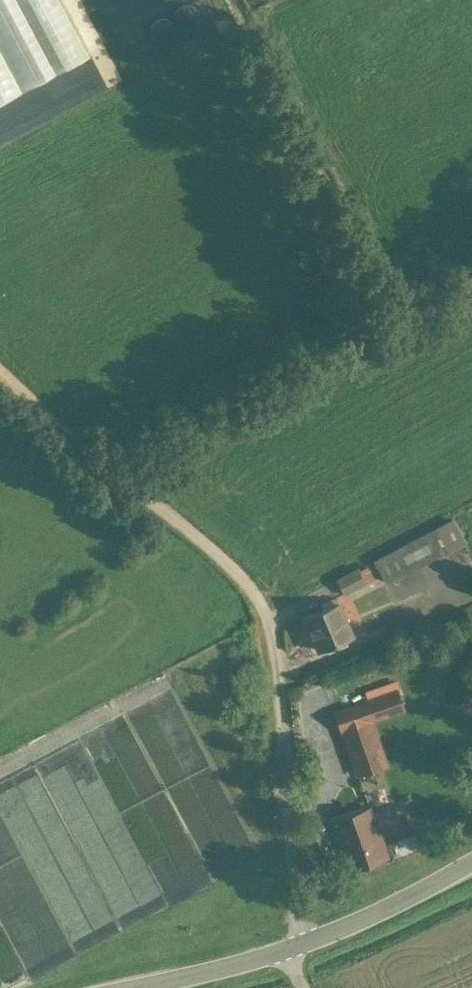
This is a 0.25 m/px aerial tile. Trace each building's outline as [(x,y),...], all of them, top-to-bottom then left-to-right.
[(87,61),(58,0),(0,0),(0,102),(87,61)] [(428,532),(439,553),(469,537),(458,516),(428,532)] [(428,532),(395,549),(406,570),(439,553),(428,532)] [(395,549),(374,560),(385,581),(406,570),(395,549)] [(358,568),(337,580),(344,593),(365,582),(358,568)] [(310,591),(315,604),(339,595),(334,582),(310,591)] [(338,602),(301,618),(306,629),(310,627),(319,650),(352,636),(338,602)] [(397,691),(336,712),(358,774),(386,764),(371,720),(403,709),(397,691)] [(370,809),(324,824),(329,839),(340,835),(351,868),(386,856),(370,809)]
